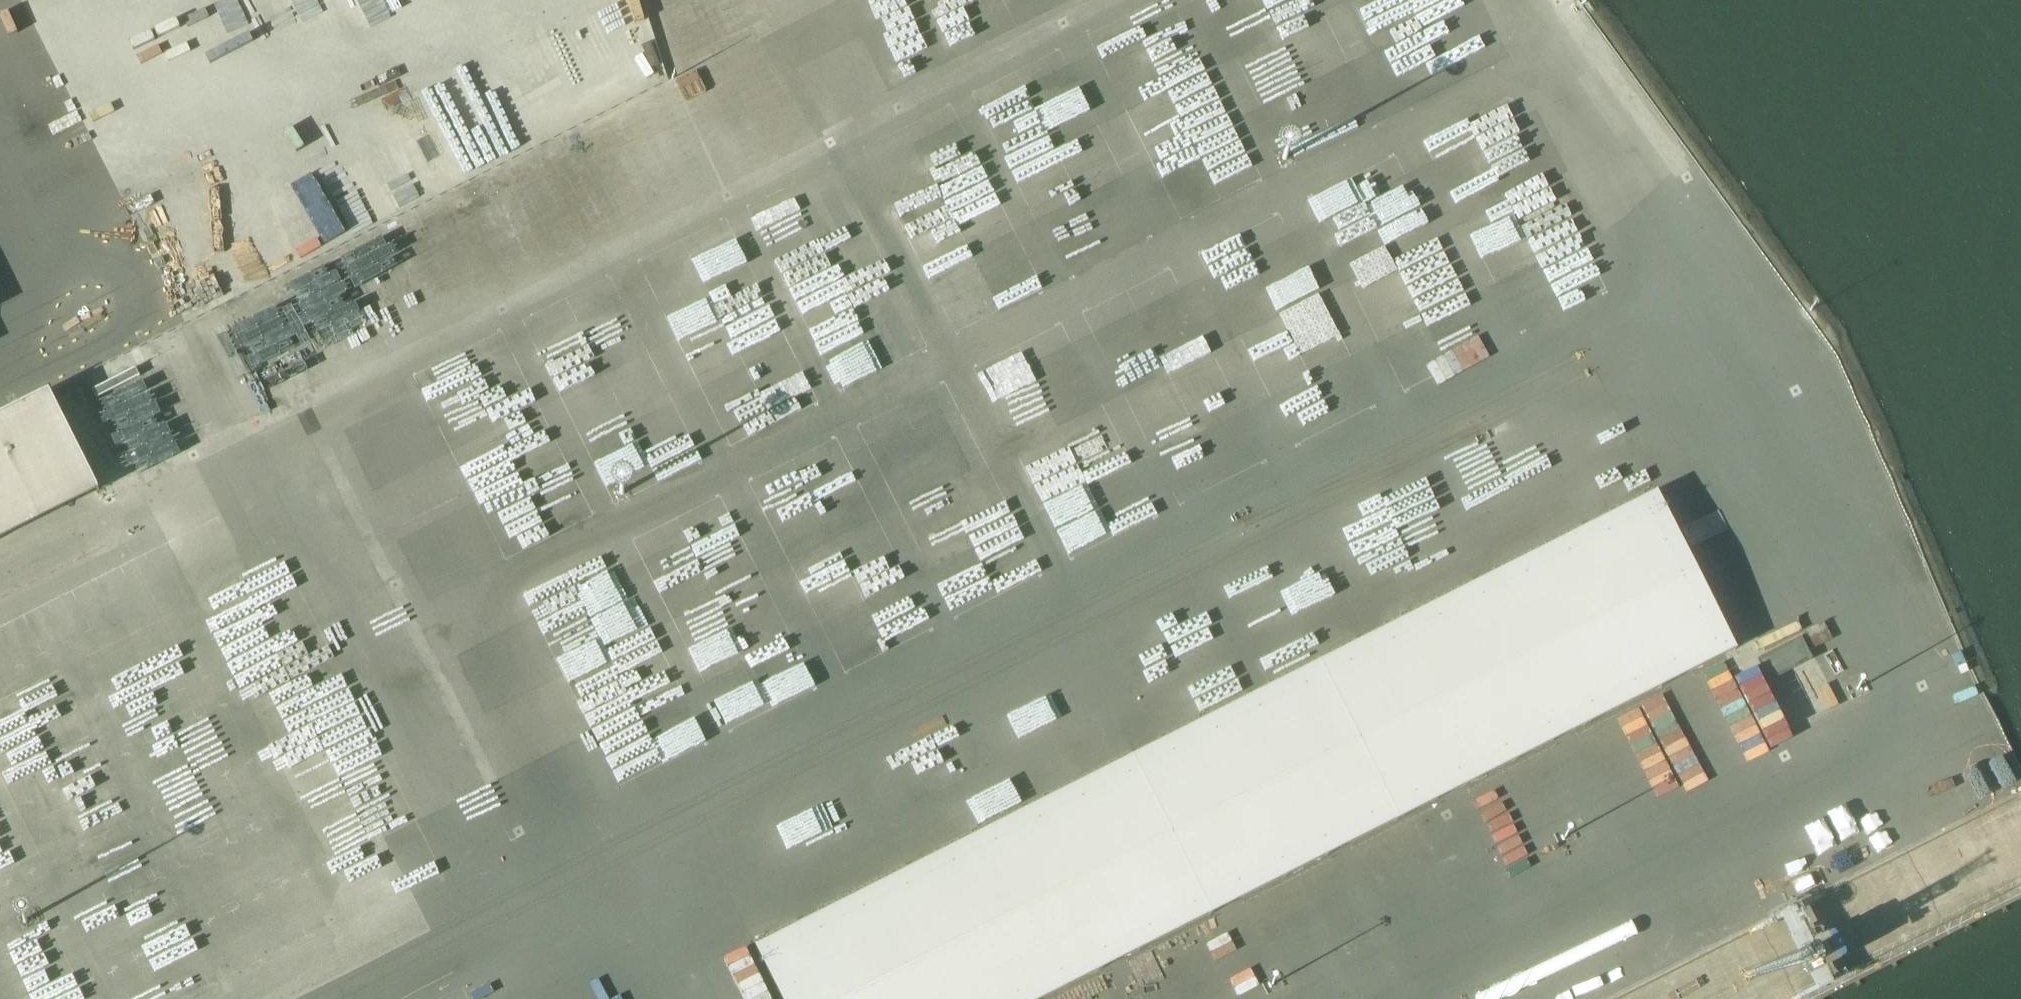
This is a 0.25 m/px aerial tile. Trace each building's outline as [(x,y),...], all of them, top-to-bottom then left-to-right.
[(1304,398),(1339,381),(1330,362),(1295,378),(1304,398)] [(97,489),(53,390),(0,413),(0,438),(4,436),(39,515),(97,489)] [(753,948),(779,998),(1034,998),(1732,647),(1654,493),(753,948)] [(1809,659),(1799,639),(1757,660),(1767,680),(1809,659)]
